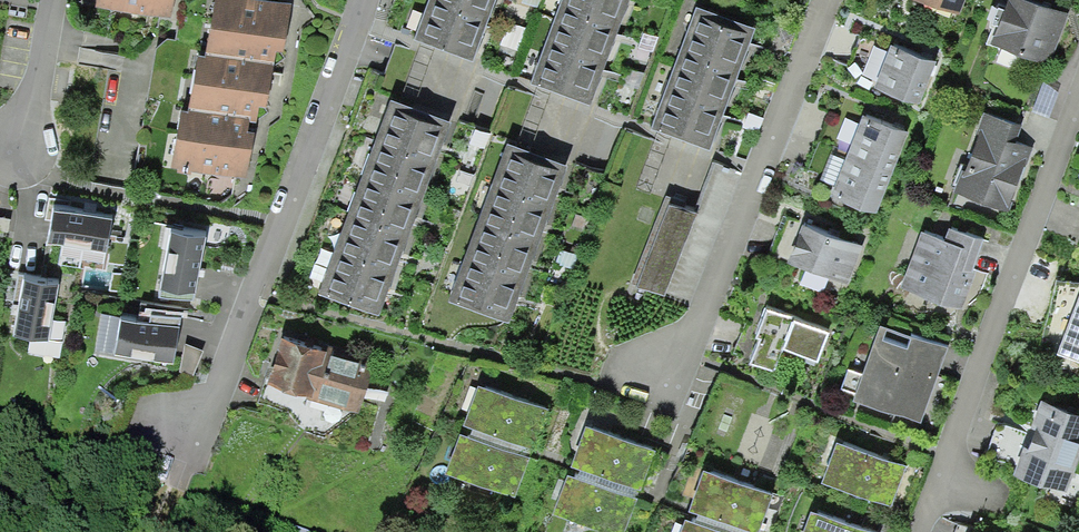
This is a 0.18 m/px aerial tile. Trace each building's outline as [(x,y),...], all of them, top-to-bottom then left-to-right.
[(169,9),(171,0),(121,0),(169,9)] [(204,43),(274,53),(274,41),(283,43),(290,0),(212,0),(204,43)] [(421,38),(476,58),(498,0),(435,0),(421,38)] [(540,76),(593,96),(629,0),(569,0),(540,76)] [(958,15),(965,0),(924,0),(958,15)] [(1033,0),(1013,0),(994,38),(1043,63),(1067,17),(1033,0)] [(759,28),(704,6),(658,122),(714,143),(759,28)] [(274,53),(204,43),(197,42),(188,99),(247,108),(246,115),(254,116),(257,98),(267,99),(274,53)] [(936,62),(895,43),(876,83),(917,102),(936,62)] [(247,108),(188,99),(178,97),(168,158),(245,170),(252,123),(245,122),(246,115),(247,108)] [(455,121),(397,99),(324,292),(381,314),(455,121)] [(912,132),(861,110),(826,189),(877,211),(912,132)] [(1025,126),(989,111),(957,188),(1008,210),(1034,151),(1019,140),(1025,126)] [(573,165),(513,141),(451,297),(512,321),(573,165)] [(700,215),(672,204),(638,287),(666,298),(700,215)] [(115,219),(52,208),(40,272),(103,284),(115,219)] [(864,248),(808,221),(789,261),(845,287),(864,248)] [(948,238),(924,230),(903,287),(960,309),(982,242),(952,225),(948,238)] [(207,235),(162,228),(153,287),(198,294),(207,235)] [(63,282),(19,276),(10,333),(55,340),(63,282)] [(774,377),(786,348),(822,363),(833,335),(770,310),(748,367),(774,377)] [(183,325),(119,317),(114,356),(178,364),(183,325)] [(1063,353),(1078,360),(1078,317),(1063,353)] [(885,326),(856,399),(918,424),(938,375),(955,382),(965,357),(885,326)] [(373,367),(285,337),(269,384),(357,414),(373,367)] [(551,412),(484,387),(450,474),(517,500),(551,412)] [(1014,473),(1064,495),(1078,461),(1078,412),(1047,398),(1014,473)] [(591,428),(558,516),(601,531),(627,531),(657,453),(591,428)] [(909,469),(842,443),(826,483),(894,509),(909,469)] [(709,472),(685,531),(760,531),(774,498),(709,472)] [(818,512),(810,531),(866,531),(818,512)]
